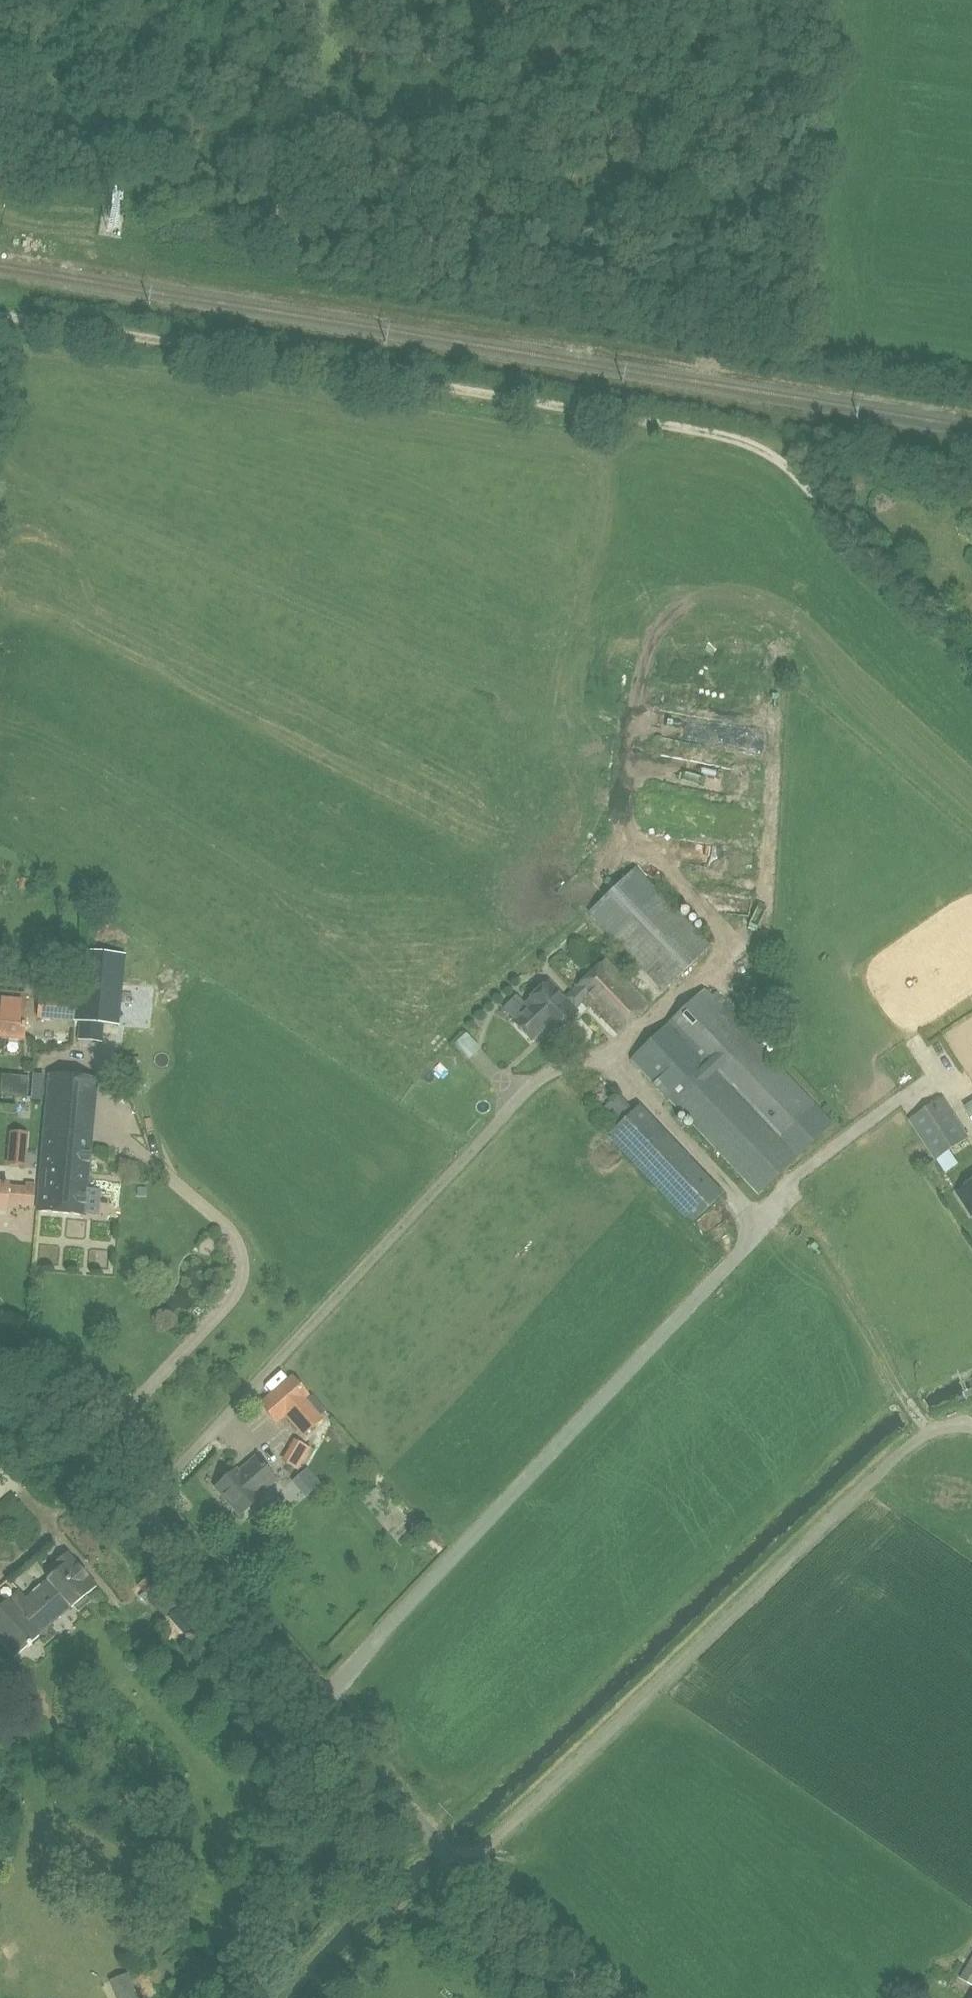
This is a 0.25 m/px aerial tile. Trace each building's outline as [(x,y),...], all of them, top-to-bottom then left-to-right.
[(712,848),(711,861),(727,863),(729,850),(712,848)] [(590,913),(665,990),(711,946),(636,868),(590,913)] [(78,1002),(76,1022),(81,1022),(80,1042),(104,1044),(106,1024),(120,1025),(127,956),(83,952),(78,1002)] [(577,990),(586,998),(620,1034),(651,1005),(607,959),(576,989),(577,990)] [(574,1009),(586,998),(577,990),(566,1001),(549,983),(528,1004),(531,1007),(515,1022),(533,1041),(549,1026),(556,1034),(578,1013),(574,1009)] [(833,1124),(706,990),(674,1020),(658,1033),(632,1058),(760,1193),(775,1178),(789,1166),(833,1124)] [(11,996),(0,995),(0,1040),(24,1042),(26,1016),(24,1016),(25,997),(11,996)] [(41,998),(40,1018),(76,1022),(78,1002),(41,998)] [(111,1054),(127,1052),(125,1026),(108,1027),(111,1054)] [(41,1188),(39,1208),(39,1213),(85,1217),(97,1081),(51,1077),(41,1188)] [(912,1120),(938,1160),(970,1139),(944,1099),(912,1120)] [(723,1195),(695,1166),(639,1107),(610,1134),(666,1193),(694,1222),(723,1195)] [(25,1168),(26,1148),(10,1146),(9,1167),(25,1168)] [(956,1194),(971,1218),(971,1217),(971,1183),(956,1194)] [(41,1188),(28,1187),(27,1191),(9,1190),(10,1187),(0,1187),(0,1213),(7,1213),(8,1205),(39,1208),(41,1188)] [(287,1417),(304,1437),(323,1422),(306,1401),(309,1398),(294,1380),(262,1406),(278,1424),(287,1417)] [(303,1439),(287,1449),(296,1464),(312,1454),(303,1439)] [(277,1482),(256,1458),(238,1473),(236,1471),(215,1488),(239,1517),(260,1499),(258,1497),(277,1482)] [(50,1584),(43,1590),(59,1609),(65,1605),(70,1611),(97,1588),(78,1566),(71,1572),(64,1564),(61,1567),(58,1563),(57,1564),(60,1568),(47,1580),(50,1584)] [(14,1658),(38,1636),(32,1628),(42,1619),(48,1626),(49,1625),(19,1591),(2,1605),(0,1603),(0,1642),(14,1658)] [(961,1980),(971,1986),(971,1960),(961,1980)] [(109,1983),(115,1997),(136,1997),(128,1976),(109,1983)]
